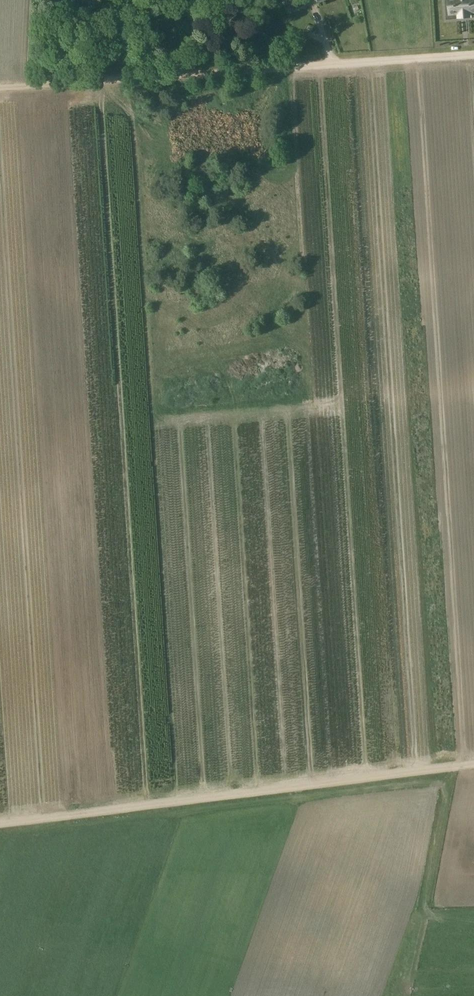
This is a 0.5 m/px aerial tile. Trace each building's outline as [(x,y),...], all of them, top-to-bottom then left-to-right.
[(290,1),(293,10),(308,5),(306,0),(293,0),(290,1)] [(450,14),(460,13),(460,15),(468,15),(468,13),(473,12),(473,0),(449,0),(450,14)]
